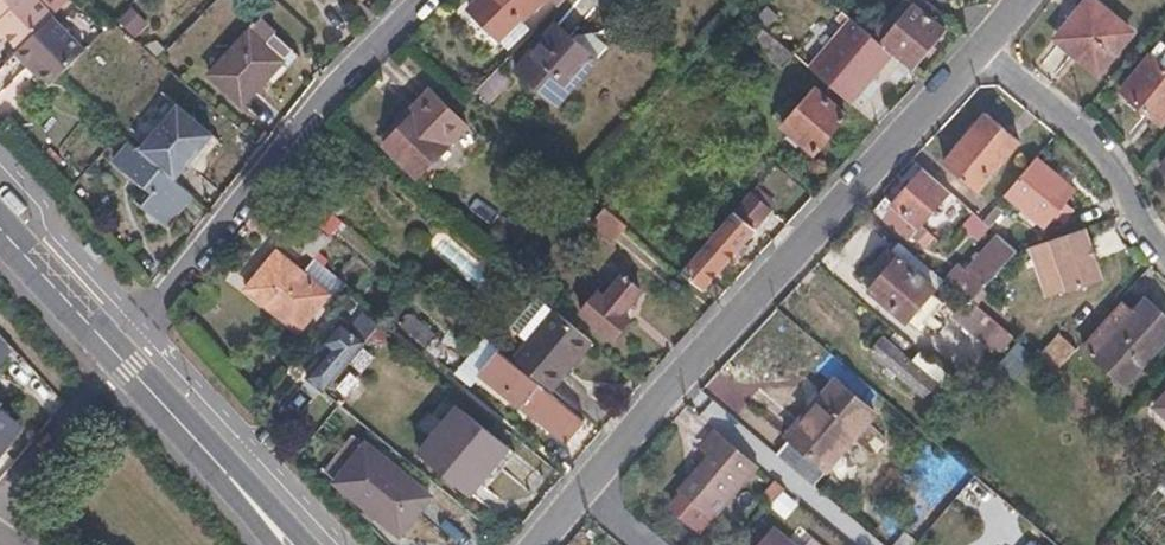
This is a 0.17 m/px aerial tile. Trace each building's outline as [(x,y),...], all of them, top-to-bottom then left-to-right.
[(52,16),(68,0),(0,0),(0,30),(4,34),(1,36),(17,51),(24,45),(52,16)] [(471,10),(503,41),(528,16),(539,27),(565,0),(481,0),(471,10)] [(893,52),(913,68),(945,29),(909,0),(906,0),(875,37),(893,52)] [(1059,36),(1098,69),(1130,32),(1093,0),(1090,0),(1059,36)] [(79,57),(85,52),(52,16),(24,45),(58,78),(79,57)] [(257,92),(293,52),(277,36),(280,32),(263,17),(211,74),(245,105),(257,92)] [(875,37),(851,19),(810,68),(851,102),(893,52),(875,37)] [(771,35),(794,54),(805,42),(782,22),(771,35)] [(557,25),(517,72),(557,105),(597,59),(557,25)] [(751,42),(781,68),(794,54),(771,35),(763,28),(751,42)] [(50,86),(58,78),(24,45),(17,51),(14,54),(27,67),(30,65),(50,86)] [(300,58),(293,52),(257,92),(263,98),(300,58)] [(1162,121),(1164,117),(1164,68),(1150,56),(1123,89),(1162,121)] [(499,69),(478,91),(491,104),(512,82),(499,69)] [(421,114),(388,149),(430,189),(481,139),(431,89),(414,106),(421,114)] [(815,90),(801,106),(790,97),(774,117),(816,153),(847,117),(815,90)] [(178,107),(139,152),(173,182),(187,166),(185,165),(197,152),(198,153),(212,137),(178,107)] [(946,161),(978,188),(1019,141),(987,114),(946,161)] [(174,217),(191,197),(173,182),(139,152),(129,144),(115,161),(155,194),(152,197),(174,217)] [(1037,157),(1007,192),(1046,224),(1075,189),(1037,157)] [(973,211),(983,220),(996,204),(978,188),(946,161),(934,175),(951,190),(973,211)] [(893,201),(886,195),(875,208),(908,238),(912,234),(921,225),(951,190),(934,175),(924,166),(893,201)] [(772,211),(750,193),(734,212),(756,230),(772,211)] [(628,226),(606,207),(591,225),(613,244),(628,226)] [(297,211),(280,230),(315,258),(331,239),(297,211)] [(756,230),(734,212),(683,272),(704,290),(723,267),(727,265),(756,230)] [(925,246),(934,236),(921,225),(912,234),(925,246)] [(1083,226),(1049,238),(1068,291),(1102,280),(1083,226)] [(953,283),(972,299),(1016,249),(999,234),(997,232),(953,283)] [(907,319),(932,289),(887,250),(865,275),(875,283),(871,288),(907,319)] [(299,331),(329,295),(302,274),(276,253),(247,288),(299,331)] [(334,299),(347,284),(315,258),(302,274),(329,295),(334,299)] [(582,311),(614,338),(630,318),(624,313),(641,292),(622,276),(605,297),(598,291),(582,311)] [(1164,336),(1164,315),(1146,297),(1132,312),(1124,304),(1084,347),(1123,382),(1164,336)] [(511,329),(528,342),(553,311),(537,298),(511,329)] [(592,342),(554,310),(553,311),(528,342),(514,359),(552,390),(592,342)] [(400,326),(427,348),(438,336),(411,314),(400,326)] [(319,356),(322,361),(307,379),(324,394),(325,393),(380,328),(364,315),(351,330),(342,323),(324,345),(322,343),(319,348),(319,356)] [(1044,354),(1060,368),(1077,349),(1061,335),(1044,354)] [(456,374),(471,386),(482,372),(499,353),(502,349),(487,336),(456,374)] [(924,394),(936,380),(884,337),(872,351),(924,394)] [(8,360),(0,353),(0,370),(8,360)] [(583,421),(499,353),(482,372),(567,440),(583,421)] [(779,454),(815,484),(875,413),(836,380),(789,436),(792,439),(779,454)] [(1155,405),(1164,414),(1164,394),(1155,405)] [(420,452),(473,494),(508,449),(456,407),(420,452)] [(25,428),(0,409),(0,458),(25,428)] [(756,463),(714,427),(701,442),(711,451),(682,486),(684,488),(671,503),(698,526),(711,510),(714,512),(756,463)] [(336,482),(401,534),(430,496),(366,444),(336,482)] [(980,507),(994,490),(975,474),(961,491),(980,507)] [(783,487),(773,479),(762,492),(772,501),(783,487)] [(770,527),(755,544),(791,544),(770,527)]
